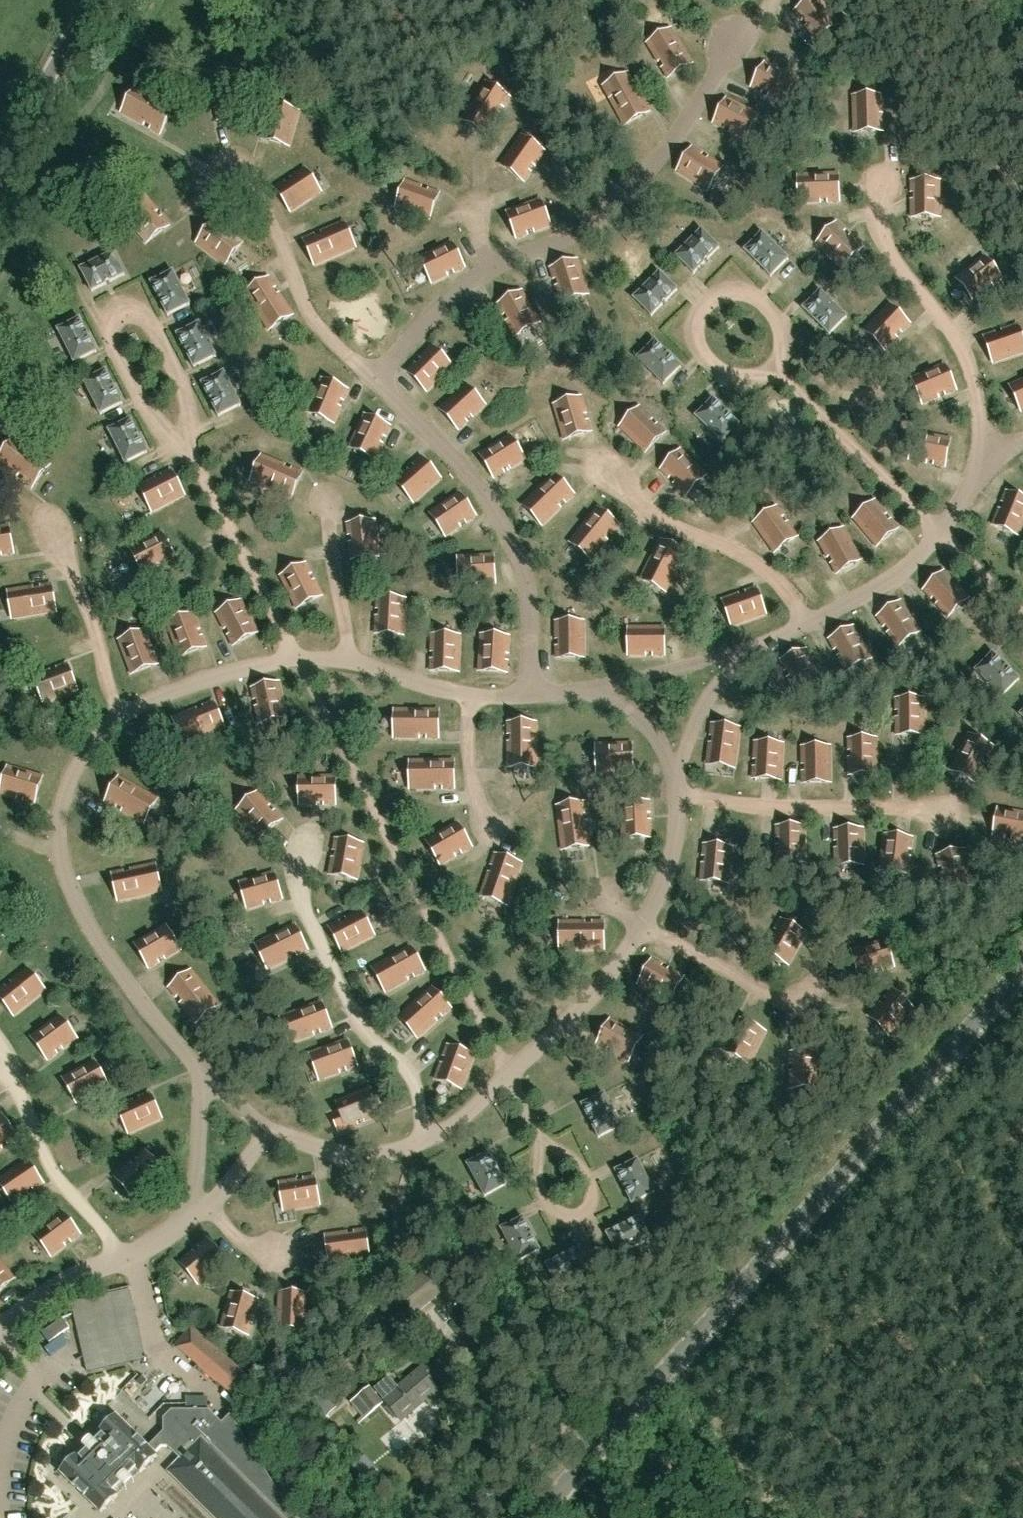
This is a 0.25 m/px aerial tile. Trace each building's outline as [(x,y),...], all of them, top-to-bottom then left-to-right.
[(839,24),(822,0),(812,0),(795,13),(816,41),(839,24)] [(668,77),(692,62),(674,33),(650,48),(668,77)] [(783,105),(796,80),(766,64),(752,89),(783,105)] [(640,99),(637,94),(639,92),(628,72),(601,87),(624,127),(651,112),(643,98),(640,99)] [(488,134),(510,99),(485,84),(464,119),(488,134)] [(160,136),(175,109),(135,87),(120,113),(160,136)] [(854,130),(884,129),(883,96),(853,97),(854,130)] [(744,139),(757,113),(728,99),(715,124),(744,139)] [(291,148),(300,112),(270,104),(261,140),(291,148)] [(525,181),(545,152),(522,136),(502,164),(525,181)] [(706,159),(701,155),(702,153),(692,146),(675,172),(707,192),(723,166),(708,156),(706,159)] [(291,212),(321,193),(305,168),(275,187),(291,212)] [(804,204),(839,203),(838,173),(803,174),(804,204)] [(429,219),(438,192),(406,181),(397,209),(429,219)] [(911,216),(941,215),(941,181),(911,182),(911,216)] [(146,242),(167,225),(142,193),(121,210),(146,242)] [(517,238),(549,226),(540,200),(508,211),(517,238)] [(225,264),(242,242),(215,222),(199,244),(225,264)] [(317,264),(354,249),(344,222),(306,237),(317,264)] [(843,266),(862,246),(837,223),(818,243),(843,266)] [(693,273),(719,248),(701,230),(675,256),(693,273)] [(770,277),(788,259),(762,233),(744,250),(770,277)] [(433,282),(464,268),(452,243),(422,257),(433,282)] [(92,290),(123,275),(112,253),(82,268),(92,290)] [(976,300),(1002,279),(984,256),(958,278),(976,300)] [(561,301),(588,292),(578,261),(551,270),(561,301)] [(167,314),(189,304),(173,272),(152,282),(167,314)] [(650,315),(677,289),(659,272),(633,298),(650,315)] [(268,328),(293,313),(272,279),(247,294),(268,328)] [(830,335),(847,317),(822,291),(804,308),(830,335)] [(514,336),(539,322),(523,292),(497,306),(514,336)] [(886,350),(910,324),(889,305),(865,330),(886,350)] [(74,362),(95,351),(79,319),(58,330),(74,362)] [(1022,353),(1022,334),(1020,324),(985,335),(994,363),(1022,353)] [(193,367),(215,357),(199,325),(177,335),(193,367)] [(663,384),(681,366),(654,340),(636,358),(663,384)] [(428,391),(453,366),(432,345),(407,370),(428,391)] [(84,369),(88,378),(111,367),(107,359),(84,369)] [(923,404),(955,392),(944,364),(912,376),(923,404)] [(101,414),(122,403),(106,371),(85,381),(101,414)] [(218,415),(239,405),(223,373),(202,383),(218,415)] [(333,423),(348,390),(321,378),(306,411),(333,423)] [(461,430),(486,406),(465,384),(440,408),(461,430)] [(564,438),(591,429),(581,398),(554,406),(564,438)] [(722,442),(739,425),(713,398),(696,416),(722,442)] [(644,452),(664,433),(640,407),(620,426),(644,452)] [(377,458),(390,427),(364,415),(350,446),(377,458)] [(251,416),(229,425),(233,433),(254,423),(251,416)] [(126,462),(147,451),(131,419),(110,430),(126,462)] [(944,470),(950,438),(916,432),(909,463),(944,470)] [(496,478),(525,461),(510,436),(481,453),(496,478)] [(51,465),(14,437),(0,455),(0,464),(17,476),(18,474),(24,479),(22,481),(33,489),(51,465)] [(686,495),(706,475),(682,450),(661,471),(686,495)] [(290,498),(301,472),(264,456),(253,482),(290,498)] [(415,502),(441,479),(421,457),(396,480),(415,502)] [(154,511),(184,496),(171,471),(141,486),(154,511)] [(544,525),(574,495),(553,474),(523,504),(544,525)] [(1022,531),(1022,499),(1005,492),(992,524),(1021,535),(1022,531)] [(448,537),(476,517),(459,493),(431,512),(448,537)] [(876,547),(899,528),(876,500),(853,519),(876,547)] [(775,552),(798,535),(778,507),(755,523),(775,552)] [(593,559),(619,526),(596,508),(570,541),(593,559)] [(351,558),(380,555),(376,522),(347,526),(351,558)] [(9,524),(0,526),(0,554),(1,554),(1,557),(14,555),(9,524)] [(836,572),(862,558),(844,528),(819,542),(836,572)] [(165,565),(176,559),(162,532),(128,549),(142,577),(159,568),(158,565),(164,562),(165,565)] [(667,592),(686,553),(660,540),(641,579),(667,592)] [(460,586),(496,584),(495,555),(459,557),(460,586)] [(312,581),(310,576),(312,575),(306,563),(279,576),(296,609),(323,595),(315,580),(312,581)] [(947,617),(968,597),(945,572),(924,591),(947,617)] [(57,614),(52,583),(39,585),(40,588),(33,589),(33,587),(7,590),(11,621),(57,614)] [(733,626),(766,614),(756,587),(723,599),(733,626)] [(405,634),(407,599),(378,598),(376,633),(405,634)] [(233,645),(259,631),(243,601),(217,614),(233,645)] [(897,647),(921,630),(902,602),(878,618),(897,647)] [(180,656),(208,645),(196,614),(168,625),(180,656)] [(556,657),(586,656),(586,622),(556,622),(556,657)] [(663,655),(664,626),(630,626),(630,655),(663,655)] [(846,671),(871,658),(855,627),(830,641),(846,671)] [(132,674),(159,664),(147,631),(119,641),(132,674)] [(460,671),(461,636),(432,635),(431,670),(460,671)] [(509,672),(511,637),(481,635),(479,670),(509,672)] [(795,693),(821,682),(808,650),(781,661),(795,693)] [(1001,697),(1019,679),(993,653),(975,671),(1001,697)] [(45,703),(77,691),(67,663),(34,675),(45,703)] [(258,722),(288,717),(281,683),(252,689),(258,722)] [(897,734),(927,734),(926,699),(896,700),(897,734)] [(185,745),(226,729),(215,702),(174,719),(185,745)] [(439,739),(439,710),(393,709),(392,738),(439,739)] [(508,767),(539,766),(538,723),(508,724),(508,767)] [(737,762),(741,728),(712,725),(708,759),(737,762)] [(981,779),(996,748),(968,735),(953,766),(981,779)] [(849,775),(879,775),(879,739),(849,739),(849,775)] [(634,773),(634,743),(597,744),(597,773),(634,773)] [(783,779),(785,744),(755,743),(754,777),(783,779)] [(802,784),(833,783),(832,747),(802,748),(802,784)] [(411,790),(453,790),(453,760),(411,760),(411,790)] [(35,804),(43,776),(8,766),(0,794),(35,804)] [(334,804),(334,776),(299,776),(299,804),(334,804)] [(143,823),(157,797),(120,777),(106,803),(143,823)] [(258,837),(281,818),(261,793),(238,811),(258,837)] [(623,838),(654,836),(651,801),(621,804),(623,838)] [(563,849),(593,845),(587,803),(557,807),(563,849)] [(998,807),(993,836),(1022,841),(1022,812),(998,807)] [(443,865),(473,847),(458,822),(428,840),(443,865)] [(777,862),(807,861),(806,827),(776,828),(777,862)] [(835,865),(866,865),(865,829),(834,830),(835,865)] [(910,874),(914,838),(883,835),(880,871),(910,874)] [(358,879),(364,844),(335,840),(330,875),(358,879)] [(730,883),(734,848),(704,845),(701,880),(730,883)] [(944,890),(973,884),(966,850),(937,857),(944,890)] [(510,905),(523,864),(494,855),(481,896),(510,905)] [(119,901),(161,892),(155,864),(113,873),(119,901)] [(249,910),(283,901),(276,872),(241,881),(249,910)] [(344,953),(376,936),(362,910),(330,927),(344,953)] [(791,965),(807,934),(780,920),(764,951),(791,965)] [(561,951),(604,950),(604,921),(560,921),(561,951)] [(150,970),(181,951),(166,925),(135,944),(150,970)] [(270,970),(308,951),(295,925),(257,943),(270,970)] [(9,940),(0,935),(0,956),(9,940)] [(861,978),(895,969),(887,940),(853,949),(861,978)] [(388,993),(426,972),(411,946),(374,967),(388,993)] [(670,1001),(683,976),(653,960),(639,985),(670,1001)] [(196,1023),(220,1004),(193,970),(169,989),(196,1023)] [(43,994),(25,972),(0,992),(0,997),(15,1016),(43,994)] [(421,1039),(452,1009),(432,987),(400,1017),(421,1039)] [(891,1035),(915,1010),(893,989),(870,1014),(891,1035)] [(292,1045),(332,1030),(322,1001),(281,1016),(292,1045)] [(50,1060),(79,1040),(61,1016),(33,1036),(50,1060)] [(629,1062),(643,1036),(612,1019),(598,1045),(629,1062)] [(751,1063),(766,1032),(740,1019),(724,1050),(751,1063)] [(321,1081),(358,1067),(348,1040),(311,1053),(321,1081)] [(463,1089),(475,1056),(447,1046),(435,1079),(463,1089)] [(790,1088),(820,1088),(820,1053),(790,1053),(790,1088)] [(77,1103),(108,1087),(95,1061),(63,1077),(77,1103)] [(364,1123),(382,1116),(370,1087),(335,1101),(342,1120),(333,1124),(337,1134),(358,1126),(357,1123),(363,1120),(364,1123)] [(130,1135),(162,1121),(150,1093),(118,1107),(130,1135)] [(601,1138),(623,1126),(606,1093),(584,1105),(601,1138)] [(18,1138),(2,1114),(0,1115),(0,1151),(18,1138)] [(632,1139),(611,1149),(614,1157),(635,1147),(632,1139)] [(139,1196),(165,1174),(146,1151),(119,1174),(139,1196)] [(486,1197),(508,1186),(491,1153),(469,1165),(486,1197)] [(632,1203),(654,1192),(638,1159),(615,1171),(632,1203)] [(45,1185),(28,1160),(0,1180),(0,1182),(16,1206),(45,1185)] [(284,1211),(318,1206),(313,1177),(279,1182),(284,1211)] [(53,1257),(79,1234),(60,1212),(34,1235),(53,1257)] [(618,1256),(652,1239),(640,1217),(607,1234),(618,1256)] [(518,1262),(541,1251),(524,1218),(502,1230),(518,1262)] [(330,1264),(370,1258),(366,1229),(326,1234),(330,1264)] [(201,1284),(227,1262),(208,1240),(181,1262),(201,1284)] [(556,1287),(591,1270),(580,1248),(546,1264),(556,1287)] [(14,1277),(0,1262),(0,1291),(14,1277)] [(416,1314),(439,1295),(422,1274),(399,1292),(416,1314)] [(131,1278),(109,1283),(111,1295),(134,1291),(131,1278)] [(249,1334),(259,1301),(231,1293),(221,1326),(249,1334)] [(89,1368),(146,1361),(138,1294),(80,1302),(89,1368)] [(308,1329),(309,1295),(280,1294),(279,1328),(308,1329)] [(241,1401),(257,1383),(191,1327),(175,1345),(241,1401)] [(431,1409),(444,1398),(431,1382),(436,1378),(425,1364),(382,1399),(387,1406),(400,1423),(426,1402),(431,1409)] [(363,1419),(365,1417),(383,1403),(370,1387),(352,1401),(350,1403),(363,1419)] [(208,1410),(171,1411),(164,1418),(163,1432),(149,1446),(117,1415),(59,1472),(100,1513),(117,1495),(114,1491),(137,1469),(140,1472),(158,1455),(156,1453),(162,1447),(168,1447),(179,1459),(171,1467),(222,1517),(295,1517),(230,1414),(221,1423),(208,1410)] [(377,1470),(365,1456),(352,1467),(364,1481),(377,1470)]
